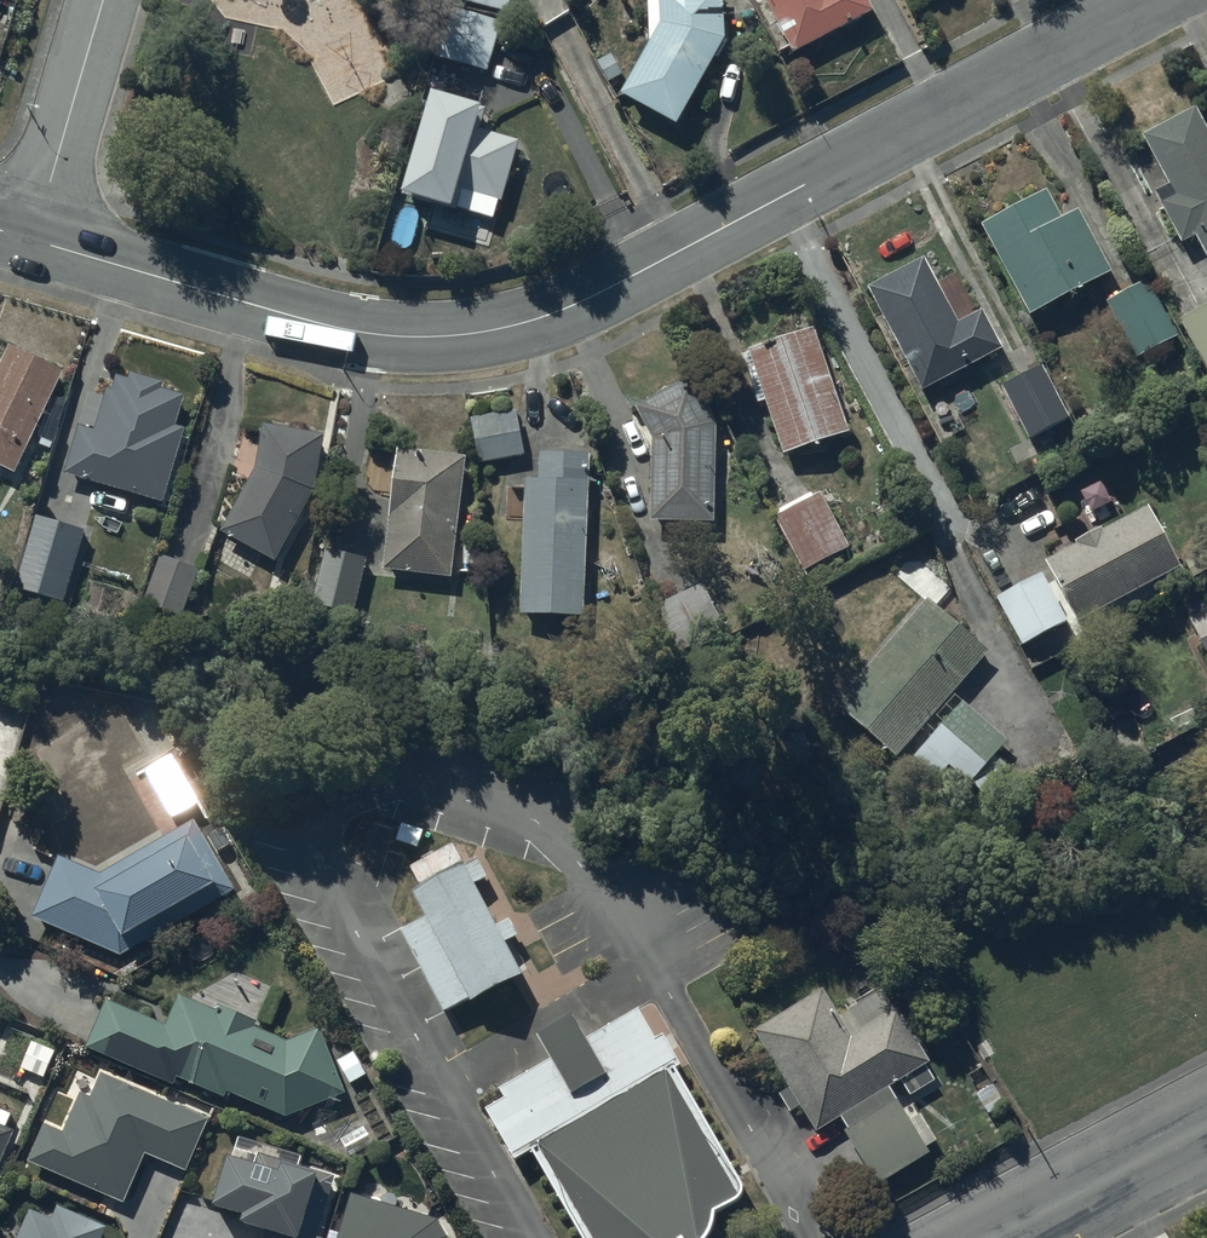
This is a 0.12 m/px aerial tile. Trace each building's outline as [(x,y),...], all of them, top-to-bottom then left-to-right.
[(462,1),(509,13),(512,0),(462,0),(462,1)] [(650,45),(623,96),(679,126),(726,39),(724,0),(649,0),(650,45)] [(798,53),(876,10),(870,0),(769,0),(798,53)] [(503,24),(457,10),(442,60),(488,74),(503,24)] [(482,117),(431,103),(402,206),(453,220),(454,217),(489,227),(494,209),(501,210),(518,147),(486,138),(490,123),(481,121),(482,117)] [(1143,137),(1169,187),(1155,194),(1181,245),(1196,237),(1206,256),(1206,130),(1196,110),(1143,137)] [(1047,193),(982,227),(1030,318),(1113,274),(1080,213),(1063,222),(1047,193)] [(926,260),(869,289),(923,392),(1002,351),(983,313),(960,325),(926,260)] [(1146,282),(1108,303),(1138,359),(1177,338),(1146,282)] [(816,332),(744,355),(760,406),(767,404),(784,455),(849,434),(816,332)] [(11,348),(0,371),(0,468),(17,476),(65,373),(11,348)] [(1043,367),(1004,388),(1032,442),(1072,421),(1043,367)] [(165,385),(134,376),(132,382),(117,378),(113,393),(107,391),(95,431),(80,427),(66,476),(98,485),(90,511),(121,519),(128,495),(165,505),(186,429),(177,427),(185,398),(163,392),(165,385)] [(693,379),(637,408),(654,440),(652,523),(716,524),(718,424),(693,379)] [(520,417),(474,425),(482,469),(528,460),(520,417)] [(325,443),(266,433),(258,478),(224,539),(277,568),(316,498),(325,443)] [(470,464),(403,457),(390,576),(457,583),(470,464)] [(593,462),(544,460),(543,489),(529,488),(525,621),(588,623),(593,462)] [(1047,573),(998,598),(1024,647),(1073,621),(1075,625),(1178,570),(1146,510),(1043,565),(1047,573)] [(86,536),(40,523),(19,596),(65,609),(86,536)] [(367,562),(327,553),(315,607),(355,616),(367,562)] [(201,574),(165,560),(147,605),(183,619),(201,574)] [(732,642),(705,585),(658,607),(685,664),(732,642)] [(929,601),(836,705),(894,756),(987,653),(929,601)] [(1197,646),(1206,663),(1206,641),(1197,646)] [(1007,743),(960,703),(911,760),(936,782),(949,768),(970,786),(1007,743)] [(197,780),(177,792),(196,824),(216,813),(197,780)] [(102,881),(62,864),(36,925),(125,963),(237,897),(196,826),(102,881)] [(454,845),(412,866),(421,884),(463,862),(454,845)] [(481,862),(415,895),(428,921),(405,932),(446,1015),(470,1004),(470,1005),(526,978),(510,946),(522,940),(513,923),(499,930),(477,885),(490,879),(481,862)] [(166,1024),(106,999),(83,1053),(175,1091),(179,1081),(228,1102),(230,1096),(286,1119),(347,1095),(323,1031),(290,1043),(256,1029),(260,1022),(221,1005),(218,1012),(178,995),(166,1024)] [(824,997),(757,1039),(793,1096),(782,1102),(793,1120),(802,1114),(818,1139),(845,1123),(853,1136),(849,1139),(884,1193),(935,1161),(931,1154),(941,1148),(923,1119),(914,1125),(895,1096),(936,1071),(904,1020),(899,1023),(884,1000),(843,1026),(824,997)] [(496,1089),(582,1237),(725,1237),(723,1217),(760,1195),(648,1001),(496,1089)] [(209,1119),(102,1074),(91,1101),(81,1097),(65,1135),(46,1127),(30,1165),(127,1205),(148,1154),(187,1171),(209,1119)] [(13,1133),(6,1130),(13,1114),(0,1109),(0,1164),(13,1133)] [(259,1157),(256,1168),(230,1160),(215,1211),(247,1220),(245,1228),(268,1234),(267,1237),(319,1237),(318,1237),(336,1179),(259,1157)] [(353,1195),(341,1237),(449,1237),(453,1224),(353,1195)] [(60,1208),(54,1221),(29,1210),(18,1237),(104,1237),(108,1228),(60,1208)]
